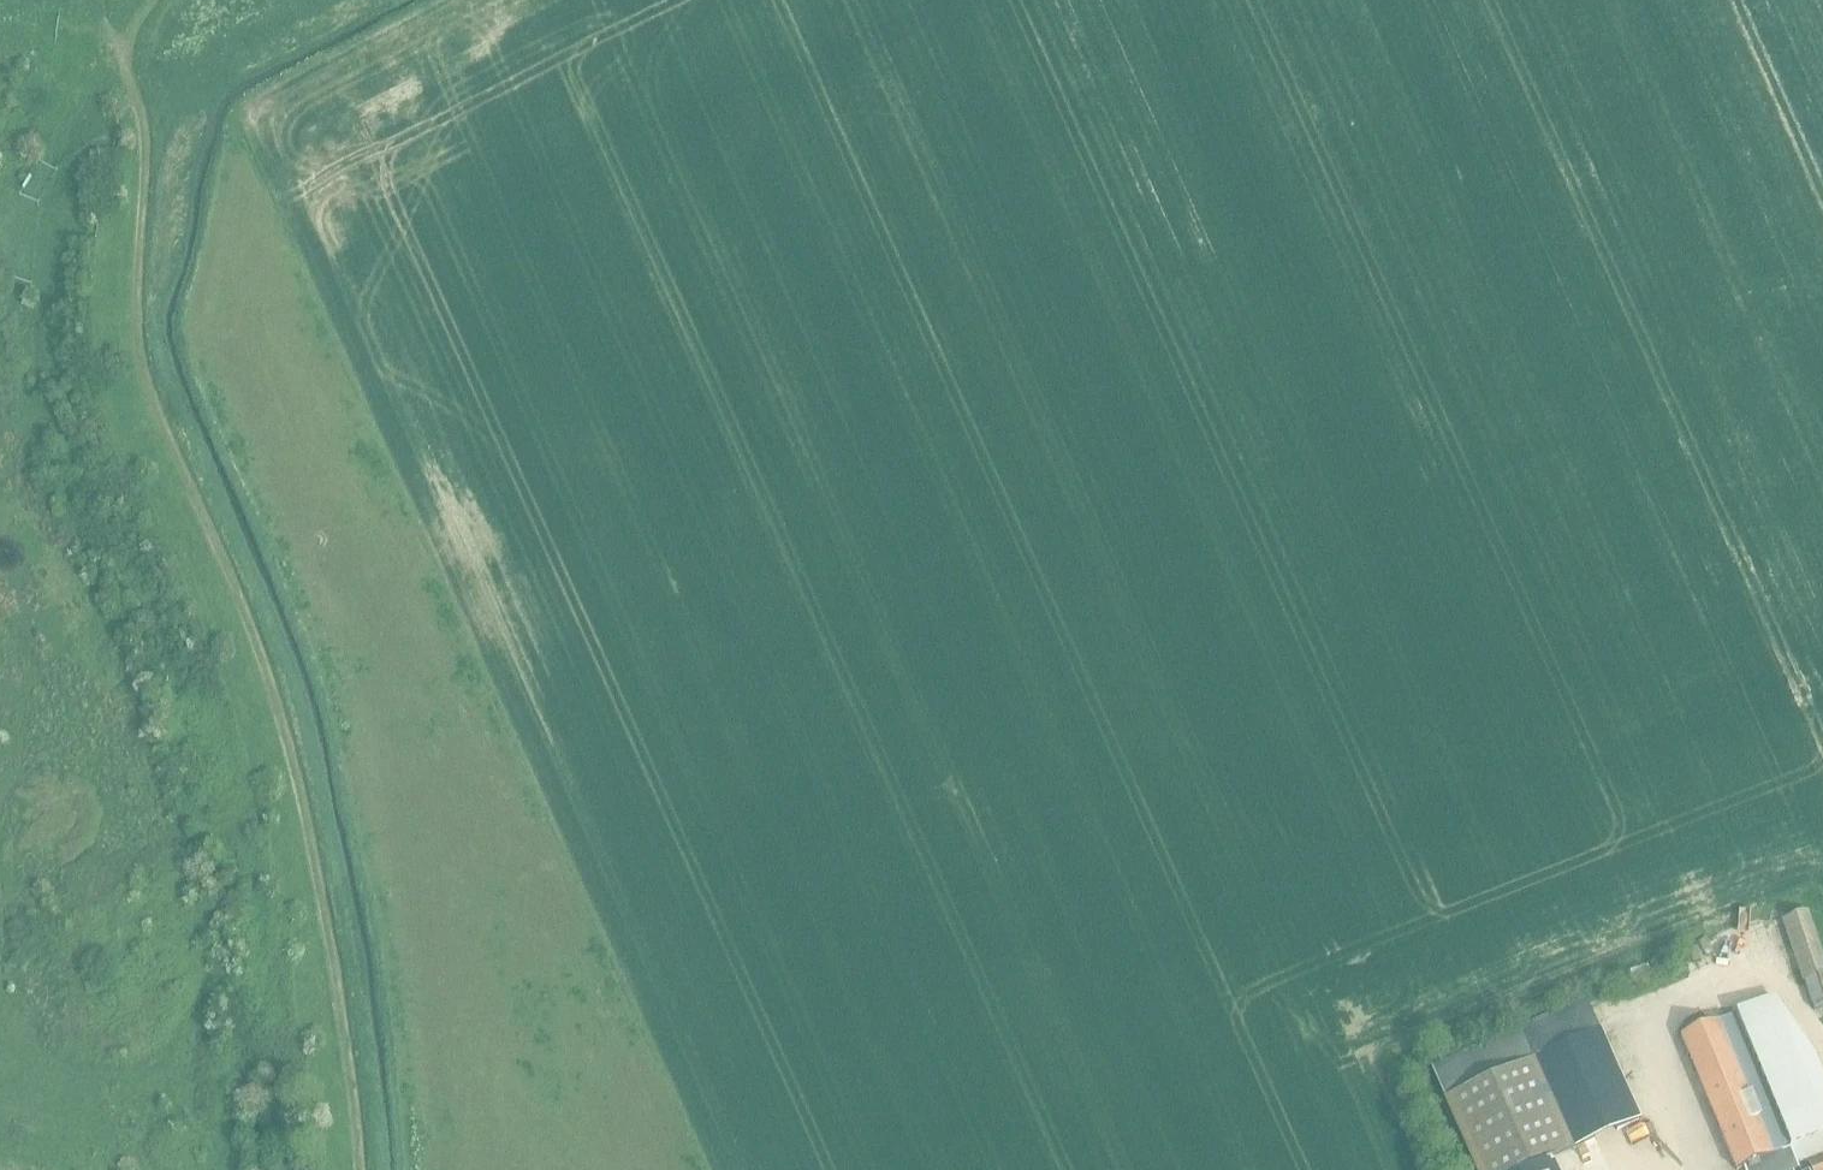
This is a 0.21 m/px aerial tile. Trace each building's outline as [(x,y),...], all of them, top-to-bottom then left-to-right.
[(1811,1011),(1822,1007),(1822,959),(1808,913),(1782,921),(1811,1011)] [(1806,1033),(1777,996),(1735,1016),(1680,1038),(1733,1169),(1738,1169),(1739,1169),(1822,1169),(1822,1075),(1806,1033)] [(1445,1098),(1478,1169),(1555,1169),(1551,1160),(1638,1122),(1593,1035),(1538,1058),(1524,1025),(1434,1061),(1445,1098)]
